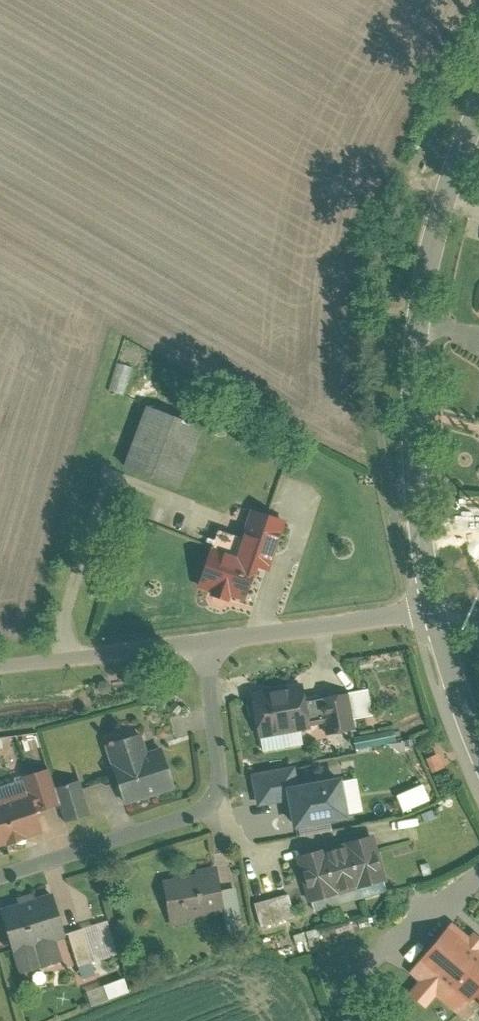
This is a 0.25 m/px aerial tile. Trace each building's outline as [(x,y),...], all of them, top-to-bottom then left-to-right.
[(108,387),(127,393),(135,366),(116,360),(108,387)] [(124,465),(179,485),(202,423),(147,403),(124,465)] [(217,527),(199,584),(211,588),(210,593),(229,599),(231,592),(247,597),(257,564),(271,568),(287,516),(252,505),(243,535),(217,527)] [(250,690),(259,736),(312,726),(311,722),(325,720),(328,732),(355,726),(353,715),(375,711),(370,684),(307,697),(303,680),(250,690)] [(172,708),(178,713),(184,706),(177,701),(172,708)] [(142,729),(108,740),(127,802),(176,787),(163,744),(148,749),(142,729)] [(446,767),(441,750),(426,755),(432,772),(446,767)] [(0,797),(0,843),(43,830),(36,809),(60,802),(48,765),(22,773),(27,789),(0,797)] [(297,765),(252,773),(258,806),(289,800),(294,826),(364,813),(357,775),(342,778),(341,773),(300,780),(297,765)] [(95,814),(82,776),(57,784),(70,823),(95,814)] [(423,781),(396,793),(404,811),(431,799),(423,781)] [(373,831),(297,853),(311,900),(314,899),(318,910),(386,891),(383,879),(386,878),(373,831)] [(197,870),(165,876),(174,925),(191,922),(190,916),(224,910),(226,924),(243,921),(236,884),(222,886),(218,861),(197,865),(197,870)] [(20,900),(0,906),(22,972),(64,959),(57,937),(65,934),(50,890),(36,895),(34,889),(18,895),(20,900)] [(290,890),(255,900),(262,926),(297,917),(290,890)] [(453,919),(412,967),(424,978),(411,993),(426,1006),(438,992),(460,1011),(473,997),(478,1002),(478,933),(474,929),(470,933),(453,919)] [(100,920),(70,930),(85,976),(115,966),(100,920)] [(87,988),(93,1004),(132,989),(126,974),(87,988)]
